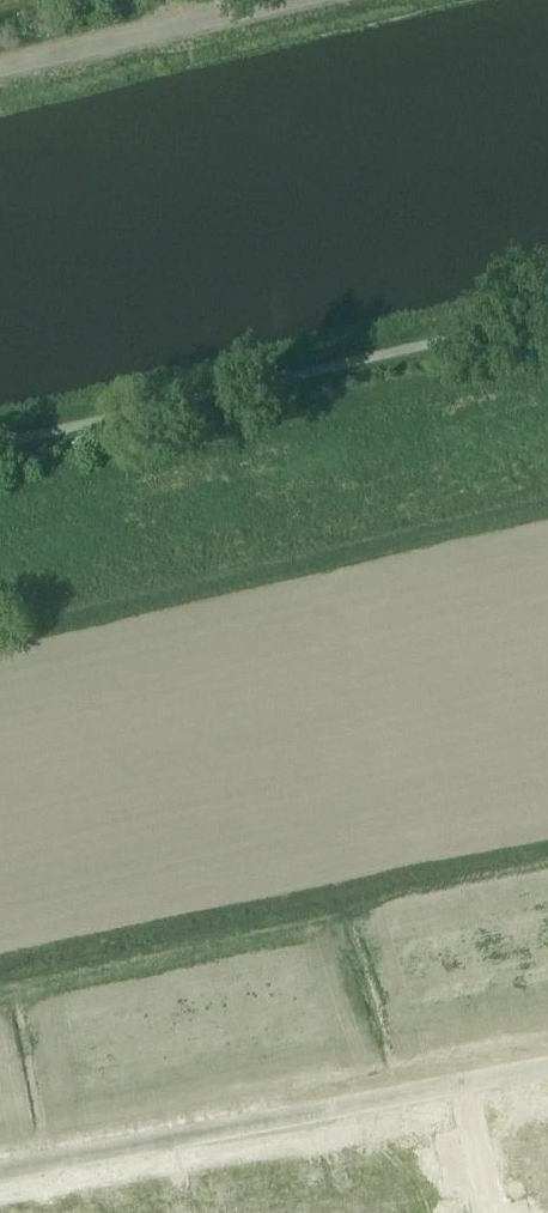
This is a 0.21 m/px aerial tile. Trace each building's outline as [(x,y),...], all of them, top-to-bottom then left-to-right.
[(537,1108),(547,1165),(547,1106),(537,1108)] [(510,1113),(511,1113),(510,1113),(513,1126),(514,1133),(514,1134),(515,1140),(519,1160),(521,1171),(547,1166),(547,1165),(537,1108),(512,1112),(510,1113)] [(212,1189),(202,1191),(205,1205),(215,1203),(212,1189)] [(409,1197),(412,1212),(422,1212),(419,1195),(409,1197)] [(399,1199),(402,1212),(412,1212),(409,1197),(399,1199)] [(205,1205),(207,1212),(217,1212),(215,1203),(205,1205)]
